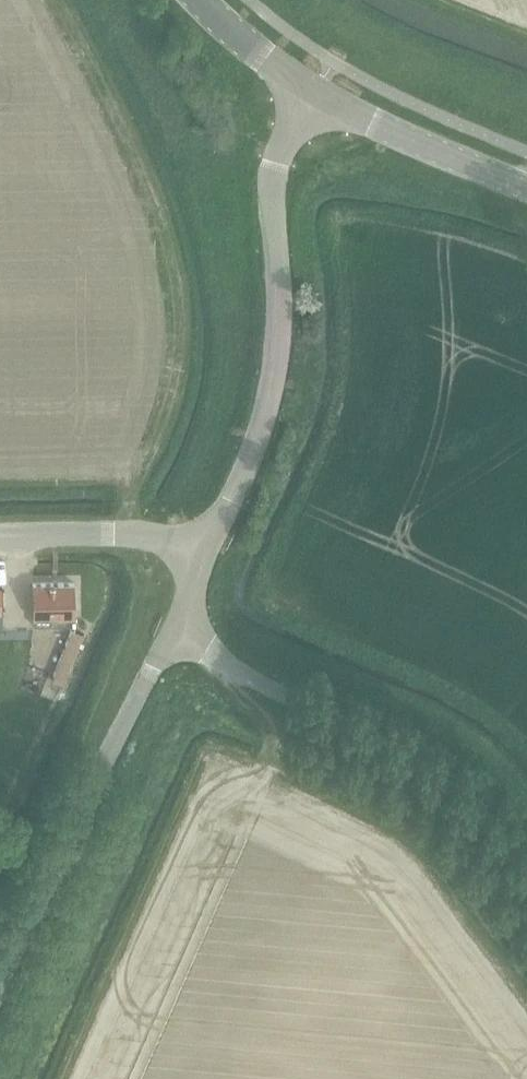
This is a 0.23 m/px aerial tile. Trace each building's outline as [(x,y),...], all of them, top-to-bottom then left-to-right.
[(73,614),(74,614),(74,582),(31,583),(32,614),(34,614),(34,624),(73,623),(73,614)] [(53,674),(50,681),(62,686),(83,634),(71,629),(53,674)]
